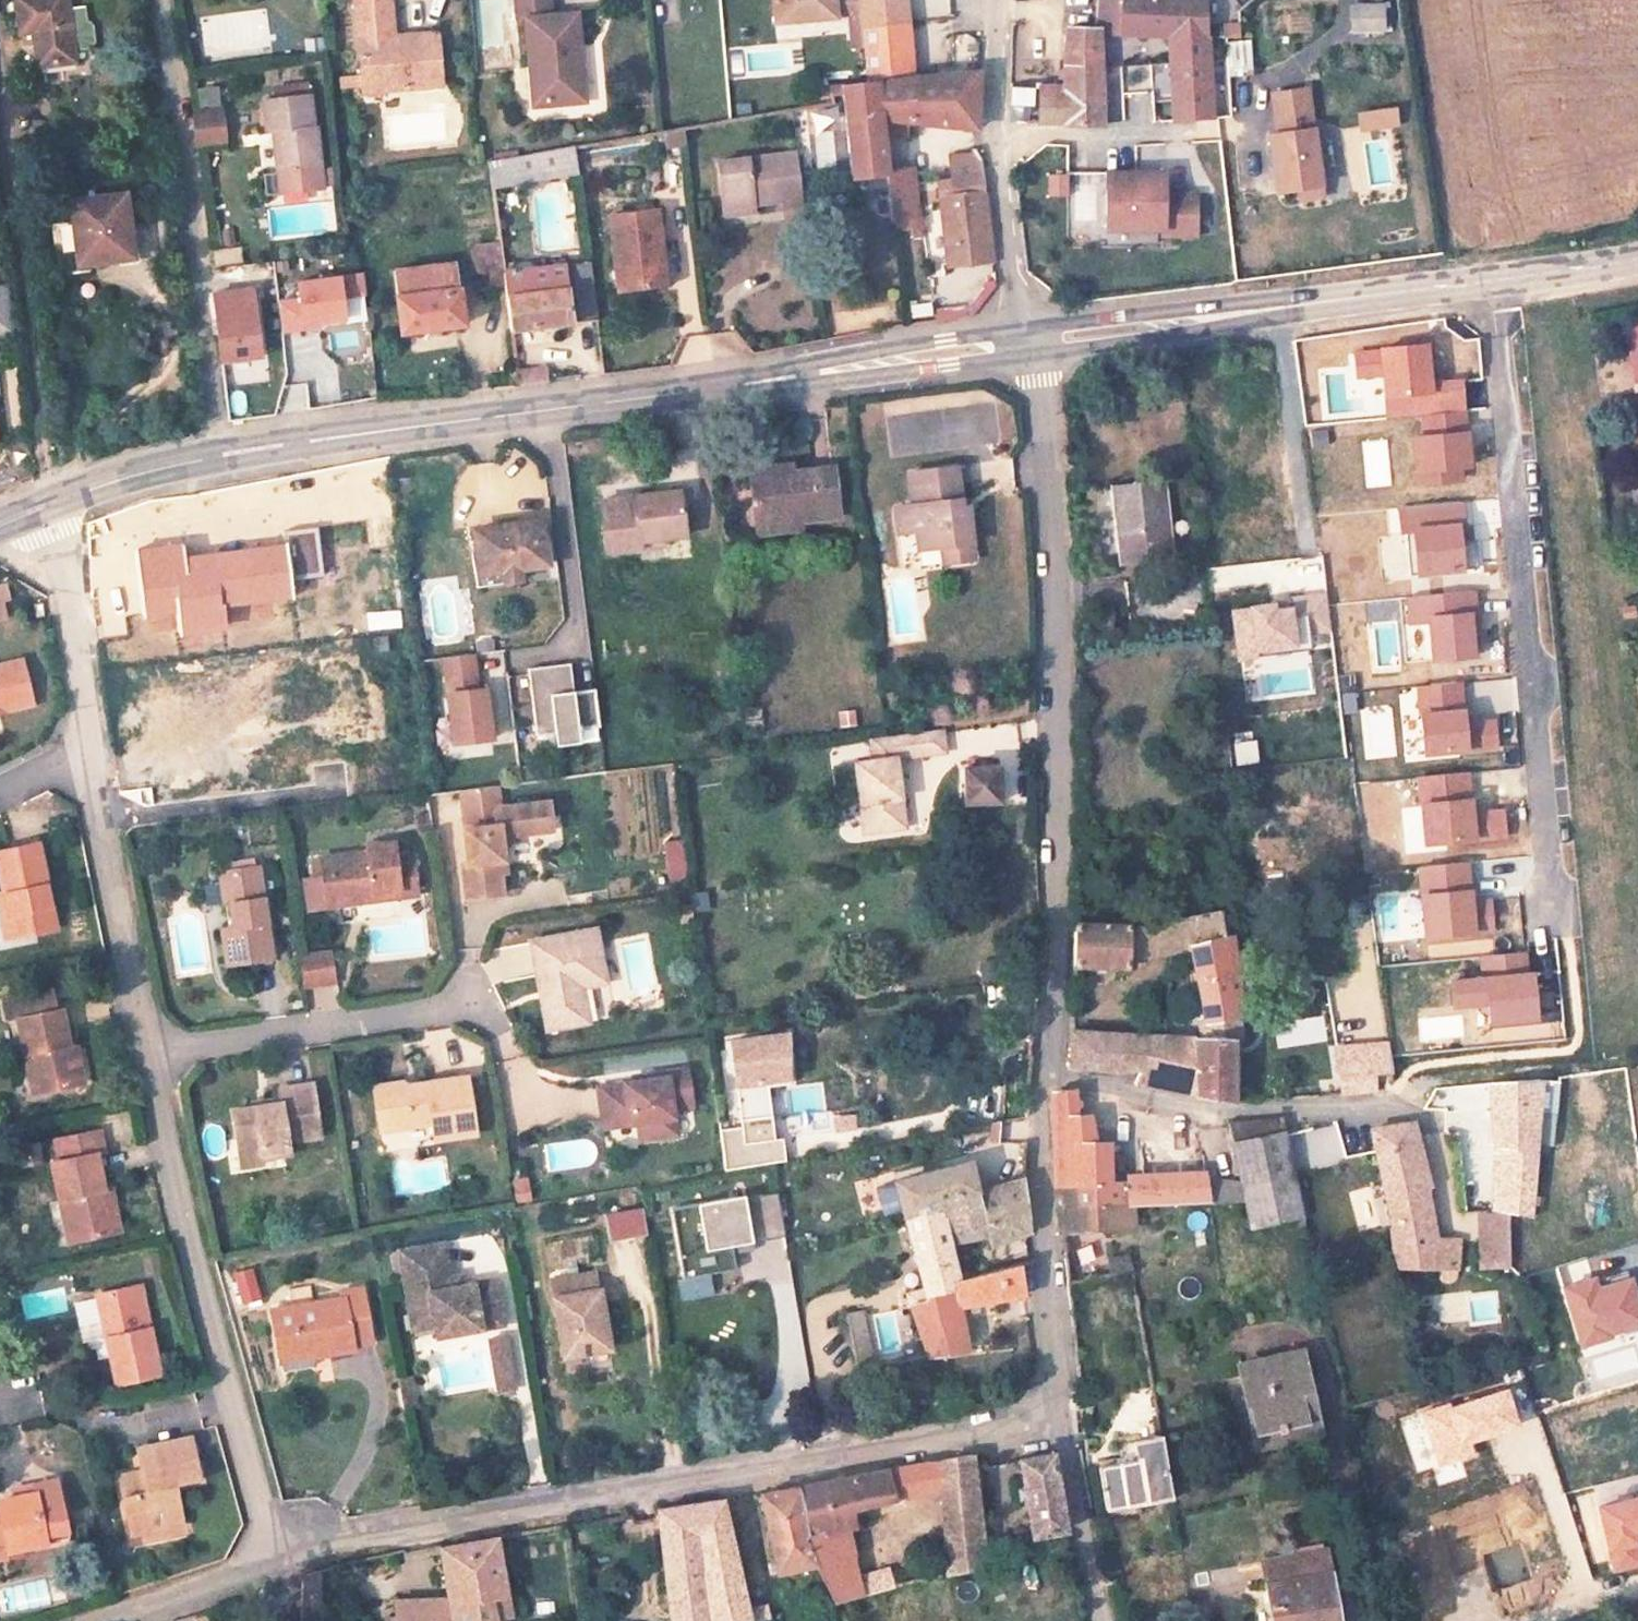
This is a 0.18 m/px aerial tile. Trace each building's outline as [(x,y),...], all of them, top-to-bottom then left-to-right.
[(87,15),(62,17),(60,0),(7,0),(10,34),(28,33),(29,66),(92,60),(87,15)] [(441,14),(395,17),(394,0),(357,0),(364,81),(444,74),(441,14)] [(553,0),(516,0),(516,18),(529,18),(554,17),(553,0)] [(862,1),(873,1),(873,0),(774,0),(775,23),(836,19),(836,17),(850,16),(863,15),(862,1)] [(902,0),(884,0),(873,1),(862,1),(863,15),(864,27),(904,25),(902,0)] [(1099,32),(1167,34),(1206,36),(1204,0),(1101,0),(1099,32)] [(1385,5),(1356,6),(1357,32),(1386,31),(1385,5)] [(865,47),(864,27),(863,15),(850,16),(852,48),(865,47)] [(588,86),(582,16),(554,17),(529,18),(534,106),(571,104),(571,86),(588,86)] [(907,77),(904,25),(864,27),(865,47),(867,79),(907,77)] [(1099,129),(1096,31),(1093,31),(1086,30),(1065,28),(1062,31),(1060,97),(1035,95),(1035,89),(1005,88),(1003,124),(1099,129)] [(1210,121),(1206,36),(1167,34),(1168,63),(1170,106),(1157,107),(1158,123),(1210,121)] [(1225,73),(1250,71),(1247,38),(1223,40),(1225,73)] [(976,122),(973,97),(975,77),(937,80),(939,124),(976,122)] [(939,124),(937,80),(887,82),(889,128),(909,128),(939,124)] [(889,128),(887,82),(846,84),(828,85),(828,111),(844,110),(848,171),(888,169),(891,217),(907,217),(907,226),(920,226),(915,158),(892,160),(891,138),(909,137),(909,128),(889,128)] [(195,106),(218,103),(217,84),(193,86),(195,106)] [(589,104),(588,86),(571,86),(571,104),(589,104)] [(276,187),(317,181),(308,120),(305,120),(301,88),(255,94),(259,128),(268,127),(276,187)] [(1268,139),(1276,196),(1296,193),(1297,204),(1321,201),(1306,93),(1272,97),(1277,138),(1268,139)] [(1396,110),(1360,114),(1362,130),(1398,125),(1396,110)] [(226,139),(222,112),(195,116),(198,144),(226,139)] [(941,151),(972,150),(970,127),(940,129),(941,151)] [(575,166),(575,158),(573,142),(485,152),(488,176),(575,166)] [(803,212),(797,154),(722,161),(726,208),(756,205),(780,204),(780,213),(803,212)] [(991,272),(981,174),(942,178),(953,276),(991,272)] [(1069,219),(1093,219),(1093,174),(1069,174),(1069,219)] [(1198,194),(1165,194),(1165,174),(1108,175),(1108,229),(1164,229),(1164,237),(1198,237),(1198,194)] [(127,254),(119,192),(62,200),(68,261),(127,254)] [(757,221),(756,205),(726,208),(727,222),(757,221)] [(657,254),(654,214),(610,217),(615,293),(654,291),(652,254),(657,254)] [(215,249),(216,265),(240,263),(239,248),(215,249)] [(669,289),(667,253),(657,254),(652,254),(654,291),(669,289)] [(589,316),(583,258),(497,271),(504,327),(589,316)] [(454,325),(448,262),(385,268),(392,332),(454,325)] [(274,301),(277,331),(315,326),(314,322),(341,318),(338,296),(361,293),(359,274),(293,282),(295,299),(274,301)] [(911,314),(924,313),(922,285),(909,286),(911,314)] [(250,287),(211,293),(216,324),(221,360),(259,355),(250,287)] [(1637,382),(1637,320),(1627,321),(1634,383),(1637,382)] [(1382,348),(1382,349),(1355,351),(1357,378),(1384,376),(1387,417),(1423,414),(1466,411),(1463,380),(1434,382),(1431,344),(1382,348)] [(1470,433),(1467,433),(1466,411),(1423,414),(1424,436),(1415,437),(1419,487),(1466,484),(1465,470),(1473,469),(1470,433)] [(969,491),(963,451),(920,456),(924,489),(916,490),(920,516),(927,515),(930,534),(954,531),(981,527),(976,490),(969,491)] [(805,462),(803,454),(783,456),(784,464),(805,462)] [(849,503),(843,458),(805,462),(784,464),(783,456),(761,457),(768,512),(811,508),(849,503)] [(1176,553),(1167,472),(1115,476),(1124,557),(1176,553)] [(690,480),(609,490),(614,533),(696,524),(690,480)] [(920,516),(916,490),(905,492),(908,518),(920,516)] [(1403,533),(1416,532),(1419,577),(1465,573),(1462,529),(1467,529),(1465,503),(1401,508),(1403,533)] [(812,514),(811,508),(768,512),(769,518),(812,514)] [(554,554),(548,511),(482,519),(484,541),(478,542),(483,577),(527,571),(525,558),(554,554)] [(984,544),(981,527),(954,531),(956,547),(984,544)] [(292,594),(286,547),(212,557),(214,568),(186,571),(185,560),(183,547),(134,553),(142,613),(175,609),(178,632),(223,627),(220,603),(292,594)] [(214,568),(212,557),(185,560),(186,571),(214,568)] [(1206,607),(1202,566),(1127,575),(1132,615),(1206,607)] [(7,618),(3,602),(8,600),(4,584),(0,585),(0,620),(7,618)] [(1436,661),(1479,659),(1475,593),(1409,597),(1410,624),(1434,623),(1436,661)] [(1295,608),(1278,609),(1278,604),(1251,606),(1251,609),(1233,610),(1236,653),(1297,649),(1295,608)] [(477,644),(448,648),(457,733),(495,729),(490,679),(481,680),(477,644)] [(501,649),(487,650),(489,676),(503,675),(501,649)] [(574,659),(532,664),(539,728),(557,726),(559,740),(583,737),(582,724),(602,721),(598,685),(577,687),(574,659)] [(25,660),(0,665),(0,711),(36,702),(25,660)] [(1464,711),(1462,684),(1420,686),(1421,714),(1424,714),(1427,755),(1499,751),(1497,720),(1469,721),(1469,711),(1464,711)] [(912,819),(903,750),(953,742),(949,717),(900,724),(878,727),(882,752),(862,755),(872,824),(912,819)] [(1006,794),(1005,760),(969,761),(970,795),(1006,794)] [(1470,773),(1419,778),(1426,846),(1507,838),(1504,810),(1477,812),(1476,798),(1472,798),(1470,773)] [(500,804),(505,803),(500,780),(465,786),(472,826),(496,823),(494,812),(500,804)] [(554,821),(549,796),(533,798),(538,824),(554,821)] [(500,848),(514,828),(538,824),(533,798),(505,803),(500,804),(494,812),(496,823),(472,826),(463,827),(469,864),(461,866),(467,899),(503,893),(497,859),(501,858),(500,848)] [(400,882),(392,837),(365,841),(365,850),(330,856),(333,874),(321,877),(326,907),(362,900),(359,890),(400,882)] [(75,934),(62,853),(16,858),(23,897),(30,941),(75,934)] [(333,874),(330,856),(318,858),(321,877),(333,874)] [(1469,863),(1418,868),(1425,943),(1497,935),(1494,901),(1476,902),(1475,888),(1471,888),(1469,863)] [(272,961),(257,866),(219,873),(224,908),(231,908),(234,928),(222,932),(228,969),(272,961)] [(401,893),(400,882),(359,890),(362,900),(401,893)] [(30,941),(23,897),(13,899),(20,942),(30,941)] [(1228,961),(1225,924),(1206,928),(1205,914),(1183,914),(1183,931),(1072,936),(1070,963),(1070,977),(1136,974),(1137,966),(1181,964),(1198,963),(1228,961)] [(607,966),(599,928),(535,942),(554,1033),(596,1024),(590,989),(586,970),(607,966)] [(340,982),(335,950),(300,957),(305,987),(340,982)] [(1535,973),(1528,974),(1527,953),(1480,957),(1482,978),(1453,981),(1456,1008),(1489,1005),(1491,1027),(1540,1023),(1535,973)] [(1234,1030),(1228,961),(1198,963),(1205,1035),(1234,1030)] [(610,984),(607,966),(586,970),(590,989),(610,984)] [(72,1020),(68,1002),(18,1012),(22,1032),(36,1029),(36,1028),(72,1020)] [(88,1056),(80,1019),(72,1021),(72,1020),(36,1028),(50,1102),(96,1094),(88,1056)] [(779,1073),(801,1069),(795,1025),(737,1034),(750,1119),(728,1122),(734,1163),(799,1153),(795,1130),(788,1131),(779,1073)] [(1169,1036),(1070,1032),(1068,1064),(1137,1069),(1138,1054),(1165,1056),(1169,1036)] [(1233,1097),(1234,1038),(1169,1036),(1165,1056),(1138,1054),(1137,1069),(1136,1082),(1231,1097),(1233,1097)] [(1340,1078),(1378,1076),(1393,1075),(1390,1042),(1332,1046),(1335,1079),(1340,1078)] [(702,1102),(696,1065),(673,1068),(674,1073),(603,1084),(608,1118),(638,1112),(645,1118),(645,1119),(658,1116),(664,1135),(687,1131),(683,1106),(702,1102)] [(483,1130),(473,1075),(417,1083),(407,1077),(381,1082),(388,1128),(438,1120),(441,1137),(483,1130)] [(1378,1092),(1378,1076),(1340,1078),(1341,1094),(1378,1092)] [(1529,1217),(1541,1079),(1530,1080),(1435,1089),(1424,1106),(1491,1107),(1495,1118),(1497,1144),(1496,1212),(1529,1217)] [(326,1137),(319,1085),(286,1090),(288,1105),(277,1106),(278,1114),(264,1116),(263,1109),(241,1112),(248,1159),(270,1155),(271,1159),(298,1156),(296,1141),(326,1137)] [(1113,1177),(1114,1147),(1092,1146),(1092,1123),(1076,1121),(1076,1097),(1052,1098),(1056,1150),(1074,1150),(1074,1187),(1075,1194),(1095,1194),(1097,1210),(1147,1208),(1206,1204),(1201,1173),(1113,1177)] [(664,1135),(658,1116),(645,1119),(648,1138),(664,1135)] [(1434,1242),(1416,1139),(1413,1121),(1376,1126),(1375,1125),(1400,1271),(1462,1272),(1463,1244),(1434,1242)] [(1306,1220),(1288,1127),(1232,1138),(1251,1231),(1306,1220)] [(122,1194),(115,1162),(123,1160),(117,1137),(72,1146),(85,1203),(93,1245),(139,1236),(129,1192),(122,1194)] [(1074,1187),(1074,1150),(1056,1150),(1057,1162),(1058,1184),(1058,1189),(1074,1187)] [(272,1167),(271,1159),(270,1155),(248,1159),(249,1170),(272,1167)] [(928,1298),(941,1296),(942,1291),(956,1289),(949,1260),(986,1250),(988,1259),(1032,1247),(1031,1237),(1029,1188),(1024,1188),(1012,1190),(977,1198),(968,1171),(900,1190),(909,1226),(928,1298)] [(514,1202),(530,1199),(526,1174),(509,1177),(514,1202)] [(785,1183),(674,1203),(687,1272),(739,1262),(736,1246),(735,1238),(755,1235),(794,1228),(785,1183)] [(1147,1208),(1097,1210),(1095,1194),(1075,1194),(1074,1187),(1058,1189),(1061,1235),(1130,1229),(1129,1224),(1148,1223),(1147,1208)] [(93,1245),(85,1203),(73,1206),(82,1247),(93,1245)] [(735,1238),(736,1246),(756,1242),(755,1235),(735,1238)] [(844,1247),(843,1237),(826,1240),(827,1250),(844,1247)] [(457,1284),(448,1242),(403,1249),(414,1313),(437,1310),(441,1326),(443,1336),(508,1324),(501,1277),(457,1284)] [(252,1265),(230,1269),(237,1307),(259,1302),(252,1265)] [(583,1350),(602,1347),(603,1349),(616,1347),(612,1326),(610,1327),(610,1323),(612,1323),(610,1314),(609,1314),(607,1300),(604,1301),(602,1290),(604,1290),(600,1272),(556,1279),(566,1332),(567,1332),(568,1335),(566,1335),(570,1355),(583,1352),(583,1350)] [(674,1277),(677,1299),(709,1295),(707,1273),(674,1277)] [(973,1367),(966,1313),(1033,1303),(1029,1275),(956,1289),(942,1291),(941,1296),(928,1298),(915,1300),(935,1370),(973,1367)] [(1614,1333),(1637,1326),(1637,1293),(1634,1279),(1601,1288),(1598,1278),(1564,1288),(1582,1348),(1616,1339),(1614,1333)] [(167,1367),(148,1279),(105,1287),(113,1326),(123,1376),(167,1367)] [(113,1326),(105,1287),(96,1290),(105,1328),(113,1326)] [(387,1357),(375,1298),(355,1302),(357,1310),(286,1324),(294,1370),(342,1361),(343,1367),(366,1363),(368,1361),(387,1357)] [(864,1380),(851,1300),(836,1302),(849,1382),(864,1380)] [(441,1326),(437,1310),(414,1313),(418,1331),(441,1326)] [(1313,1397),(1303,1355),(1242,1369),(1258,1443),(1313,1430),(1306,1399),(1313,1397)] [(343,1367),(342,1361),(294,1370),(295,1376),(343,1367)] [(433,1420),(427,1390),(414,1394),(419,1423),(433,1420)] [(1476,1455),(1472,1444),(1522,1428),(1509,1390),(1452,1409),(1450,1403),(1420,1413),(1439,1468),(1476,1455)] [(1120,1436),(1154,1434),(1151,1391),(1117,1393),(1120,1436)] [(207,1480),(198,1440),(144,1450),(148,1470),(125,1474),(137,1533),(177,1526),(172,1502),(184,1500),(181,1485),(207,1480)] [(1190,1502),(1179,1442),(1141,1448),(1144,1467),(1123,1471),(1129,1513),(1190,1502)] [(990,1570),(978,1455),(933,1463),(939,1494),(950,1580),(990,1570)] [(1059,1534),(1046,1462),(1045,1460),(1018,1468),(1032,1561),(1063,1553),(1059,1534)] [(939,1494),(933,1463),(892,1470),(801,1488),(809,1558),(834,1605),(902,1590),(899,1574),(856,1581),(849,1530),(854,1529),(852,1507),(939,1494)] [(76,1525),(62,1478),(36,1485),(38,1495),(17,1500),(1,1504),(12,1553),(53,1541),(50,1532),(76,1525)] [(38,1495),(36,1485),(14,1491),(17,1500),(38,1495)] [(809,1558),(801,1488),(794,1490),(791,1491),(800,1541),(809,1558)] [(800,1541),(791,1491),(761,1497),(767,1566),(809,1558),(800,1541)] [(1600,1508),(1615,1572),(1637,1567),(1637,1499),(1600,1508)] [(189,1524),(184,1500),(172,1502),(177,1526),(189,1524)] [(728,1503),(714,1506),(686,1512),(696,1620),(732,1620),(728,1503)] [(686,1512),(655,1518),(661,1620),(696,1620),(686,1512)] [(486,1588),(499,1585),(488,1533),(484,1534),(442,1540),(451,1583),(378,1601),(381,1620),(491,1620),(486,1588)] [(1333,1553),(1266,1565),(1276,1620),(1345,1620),(1333,1553)] [(336,1620),(336,1605),(309,1603),(308,1620),(336,1620)]
